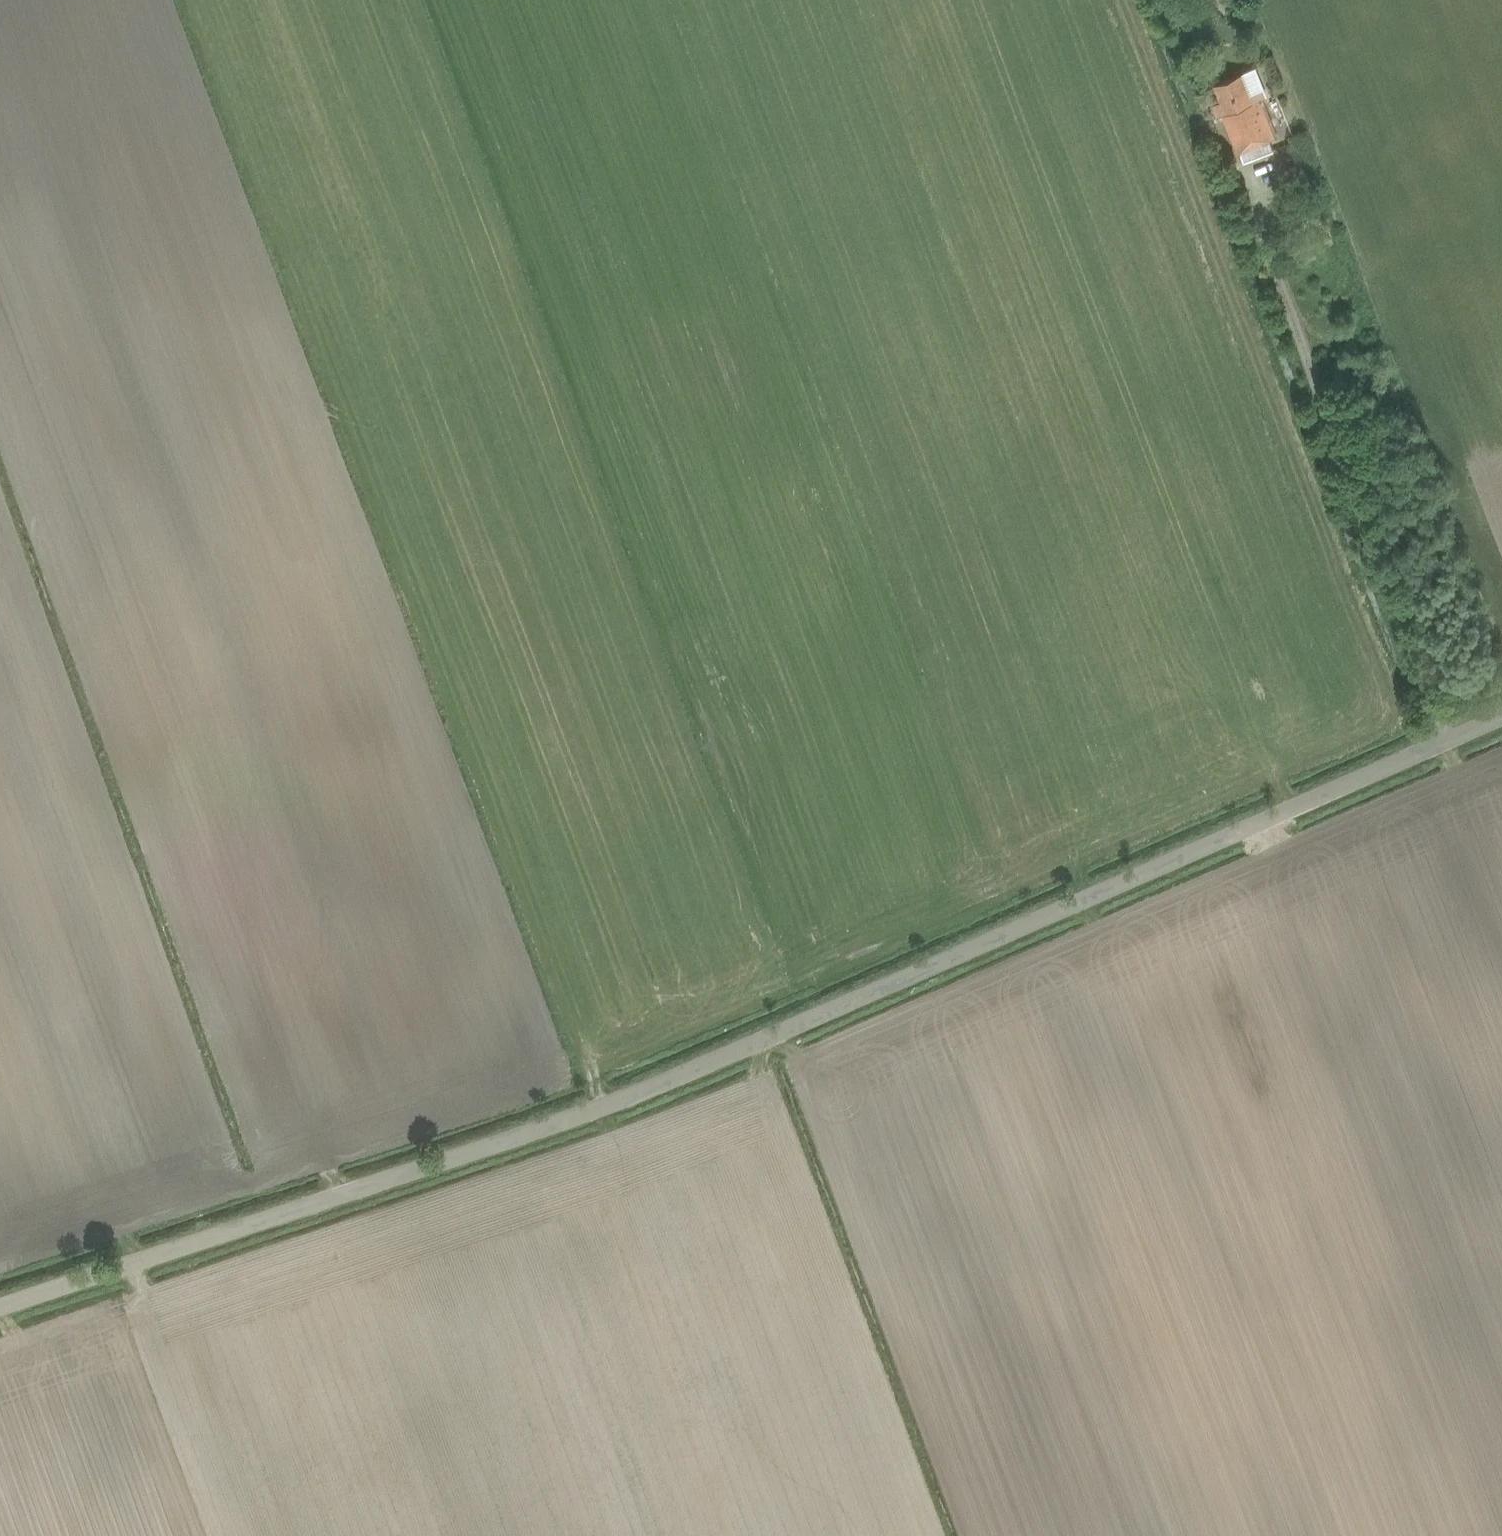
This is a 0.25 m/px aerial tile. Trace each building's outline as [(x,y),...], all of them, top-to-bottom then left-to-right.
[(1260,68),(1218,84),(1224,98),(1215,101),(1220,116),(1226,114),(1241,153),(1281,138),(1265,97),(1270,95),(1260,68)]
